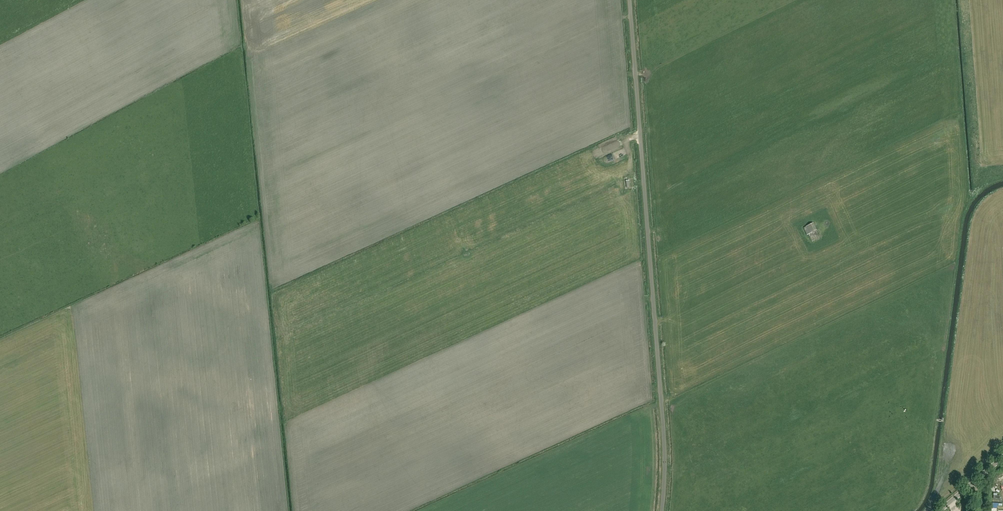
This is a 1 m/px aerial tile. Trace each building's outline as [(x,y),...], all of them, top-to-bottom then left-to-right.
[(813,224),(804,228),(807,235),(817,231),(813,224)]
